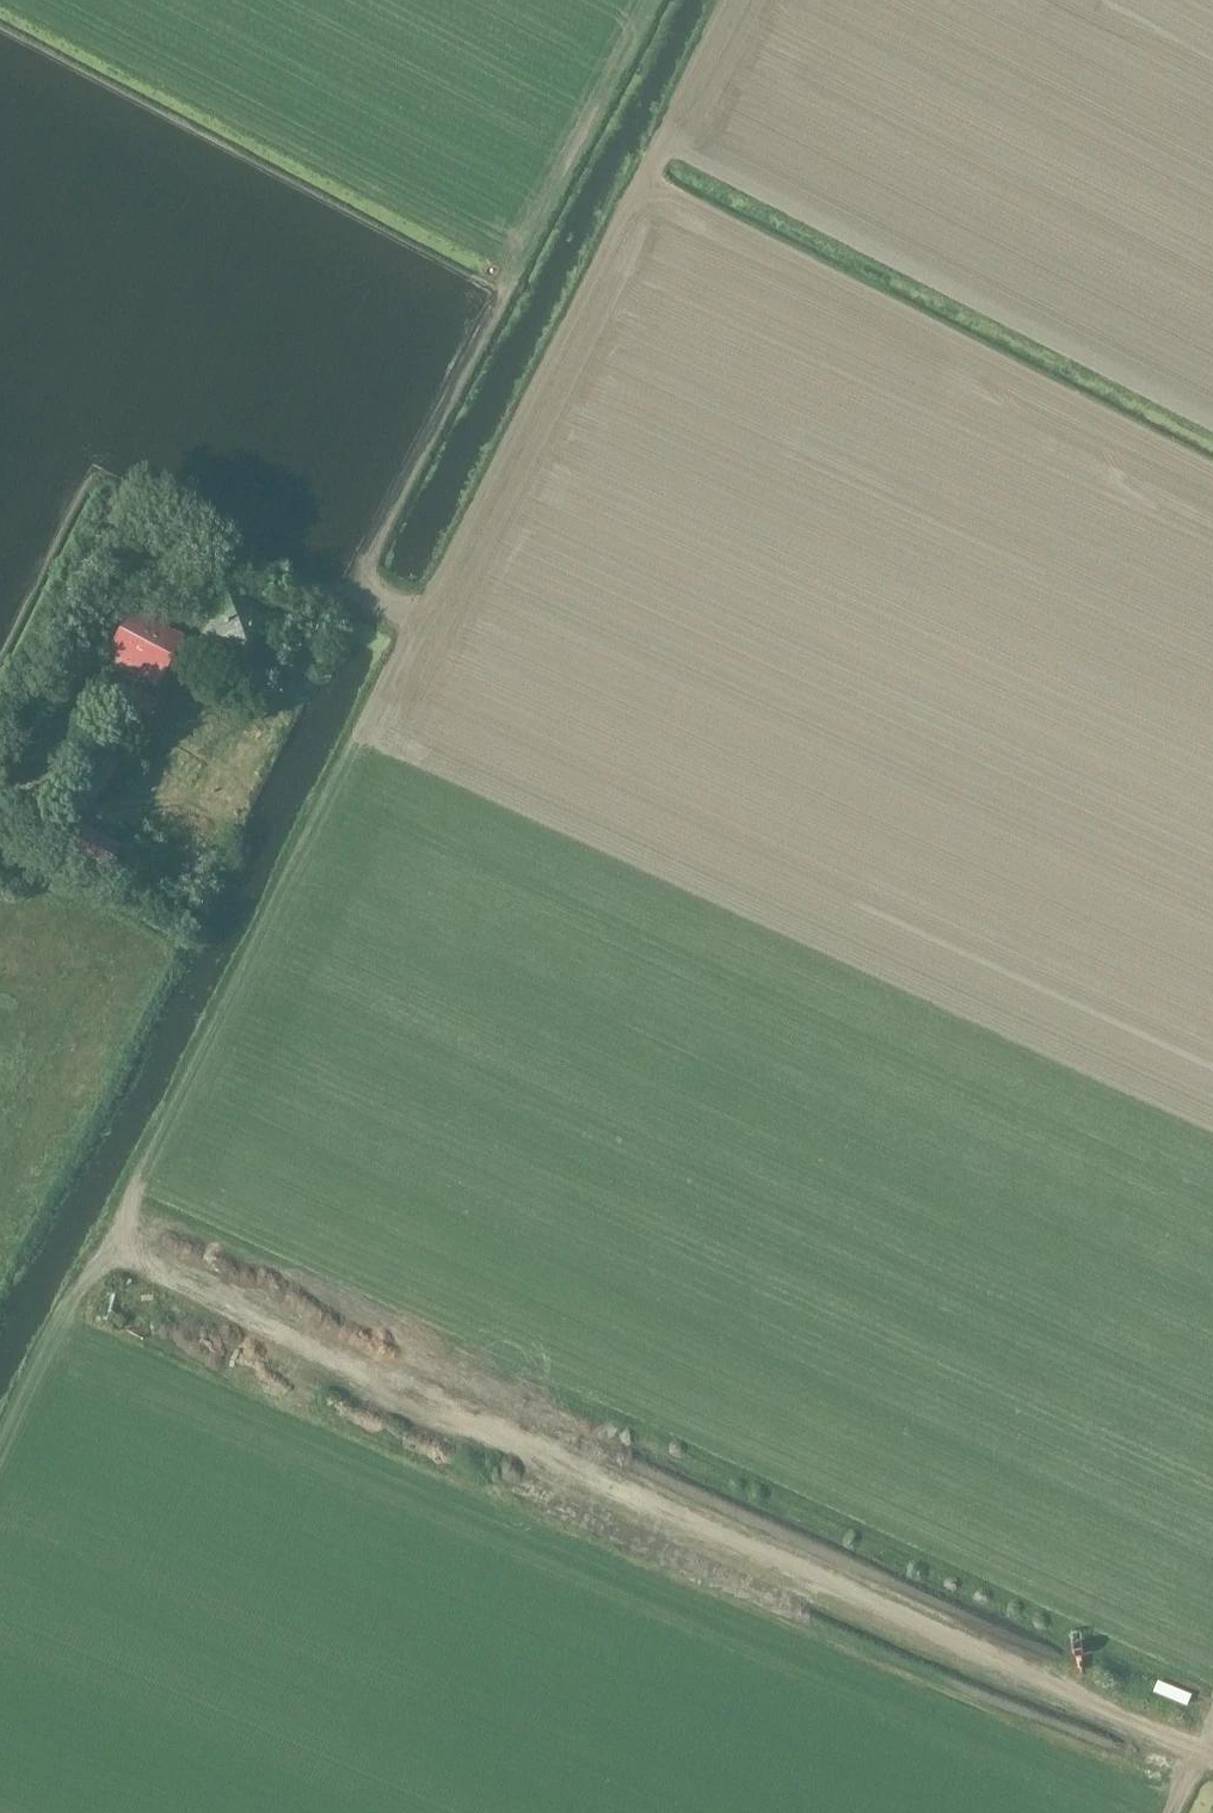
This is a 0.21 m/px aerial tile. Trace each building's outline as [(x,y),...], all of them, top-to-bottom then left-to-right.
[(216,604),(197,644),(256,675),(284,616),(230,589),(229,591),(228,591),(220,605),(216,604)] [(109,684),(126,694),(129,687),(141,693),(146,683),(157,689),(173,658),(182,662),(190,648),(181,643),(184,636),(132,608),(103,661),(112,666),(108,674),(110,675),(109,677),(112,679),(109,684)] [(159,703),(141,693),(129,687),(126,694),(117,711),(146,727),(159,703)] [(80,822),(66,847),(109,871),(122,845),(80,822)]
